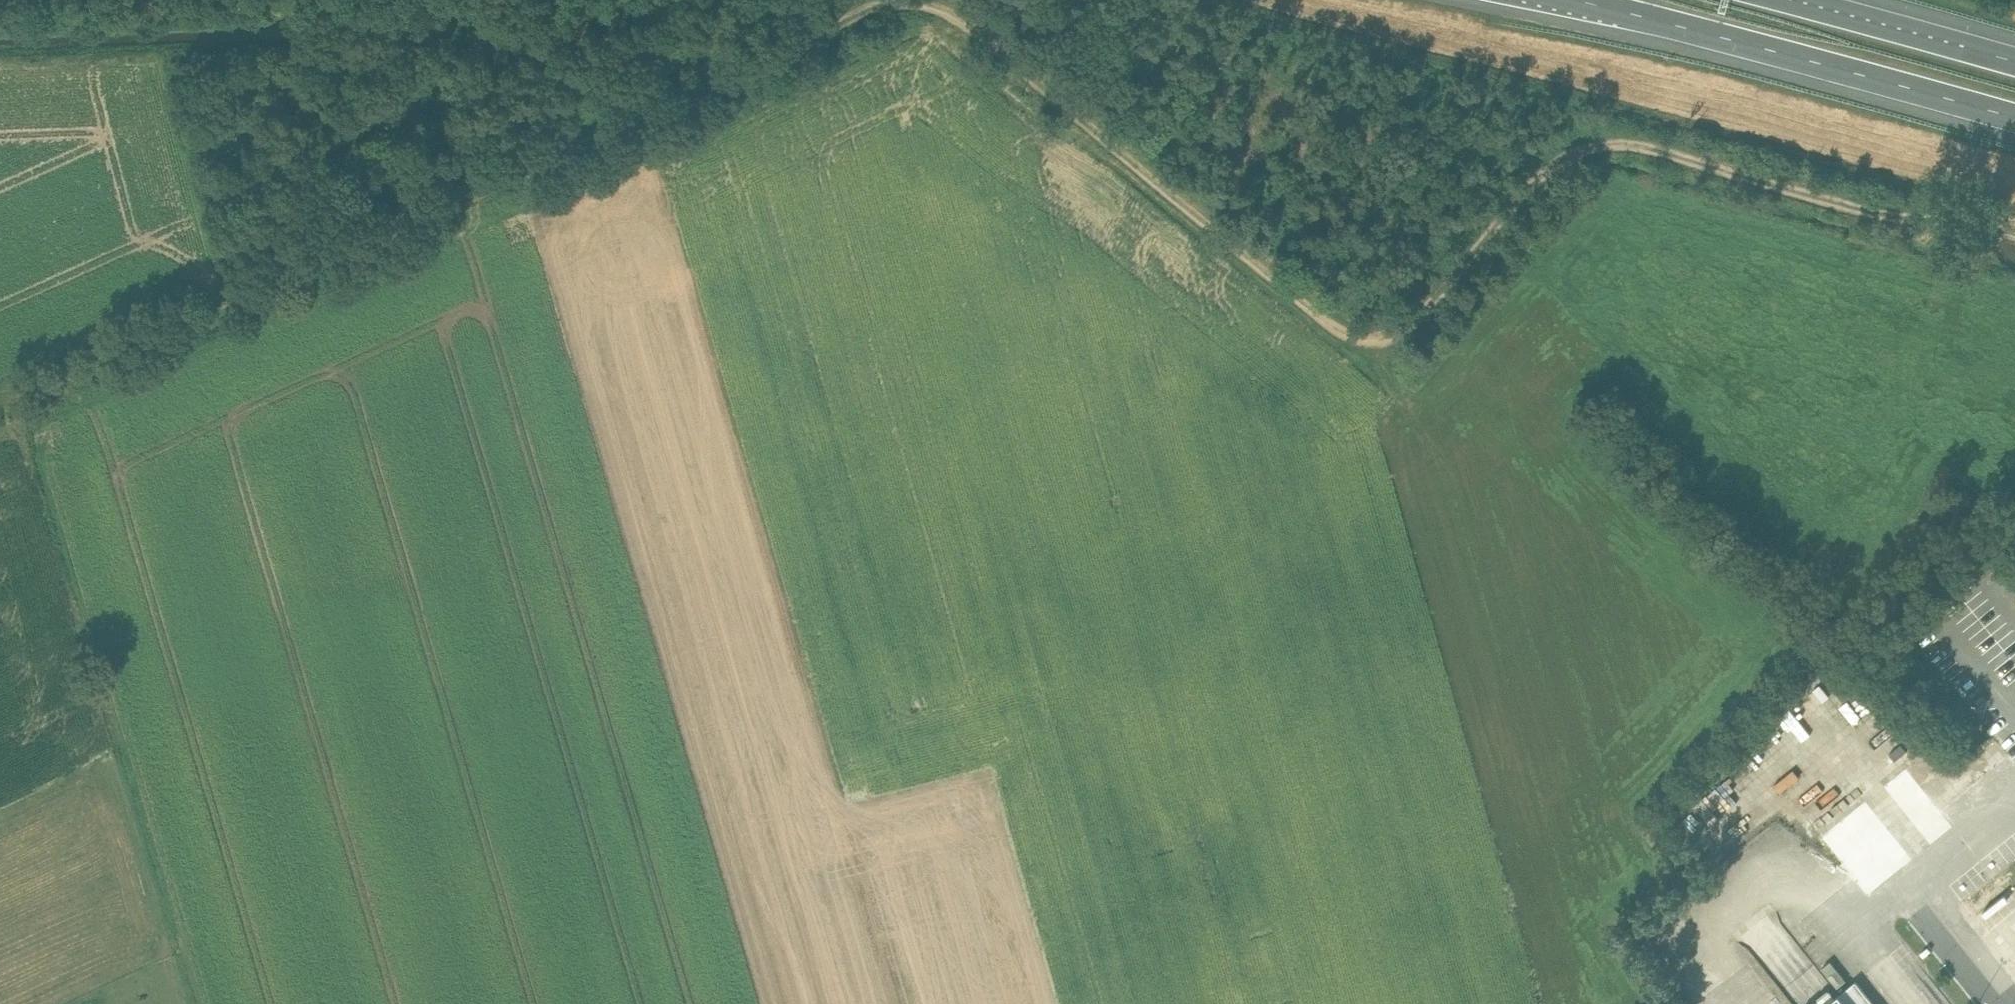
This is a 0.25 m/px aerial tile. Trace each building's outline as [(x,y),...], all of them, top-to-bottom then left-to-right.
[(1970,783),(1956,764),(1931,784),(1945,802),(1970,783)] [(1856,981),(1840,994),(1828,1003),(1874,1003),(1856,981)]
